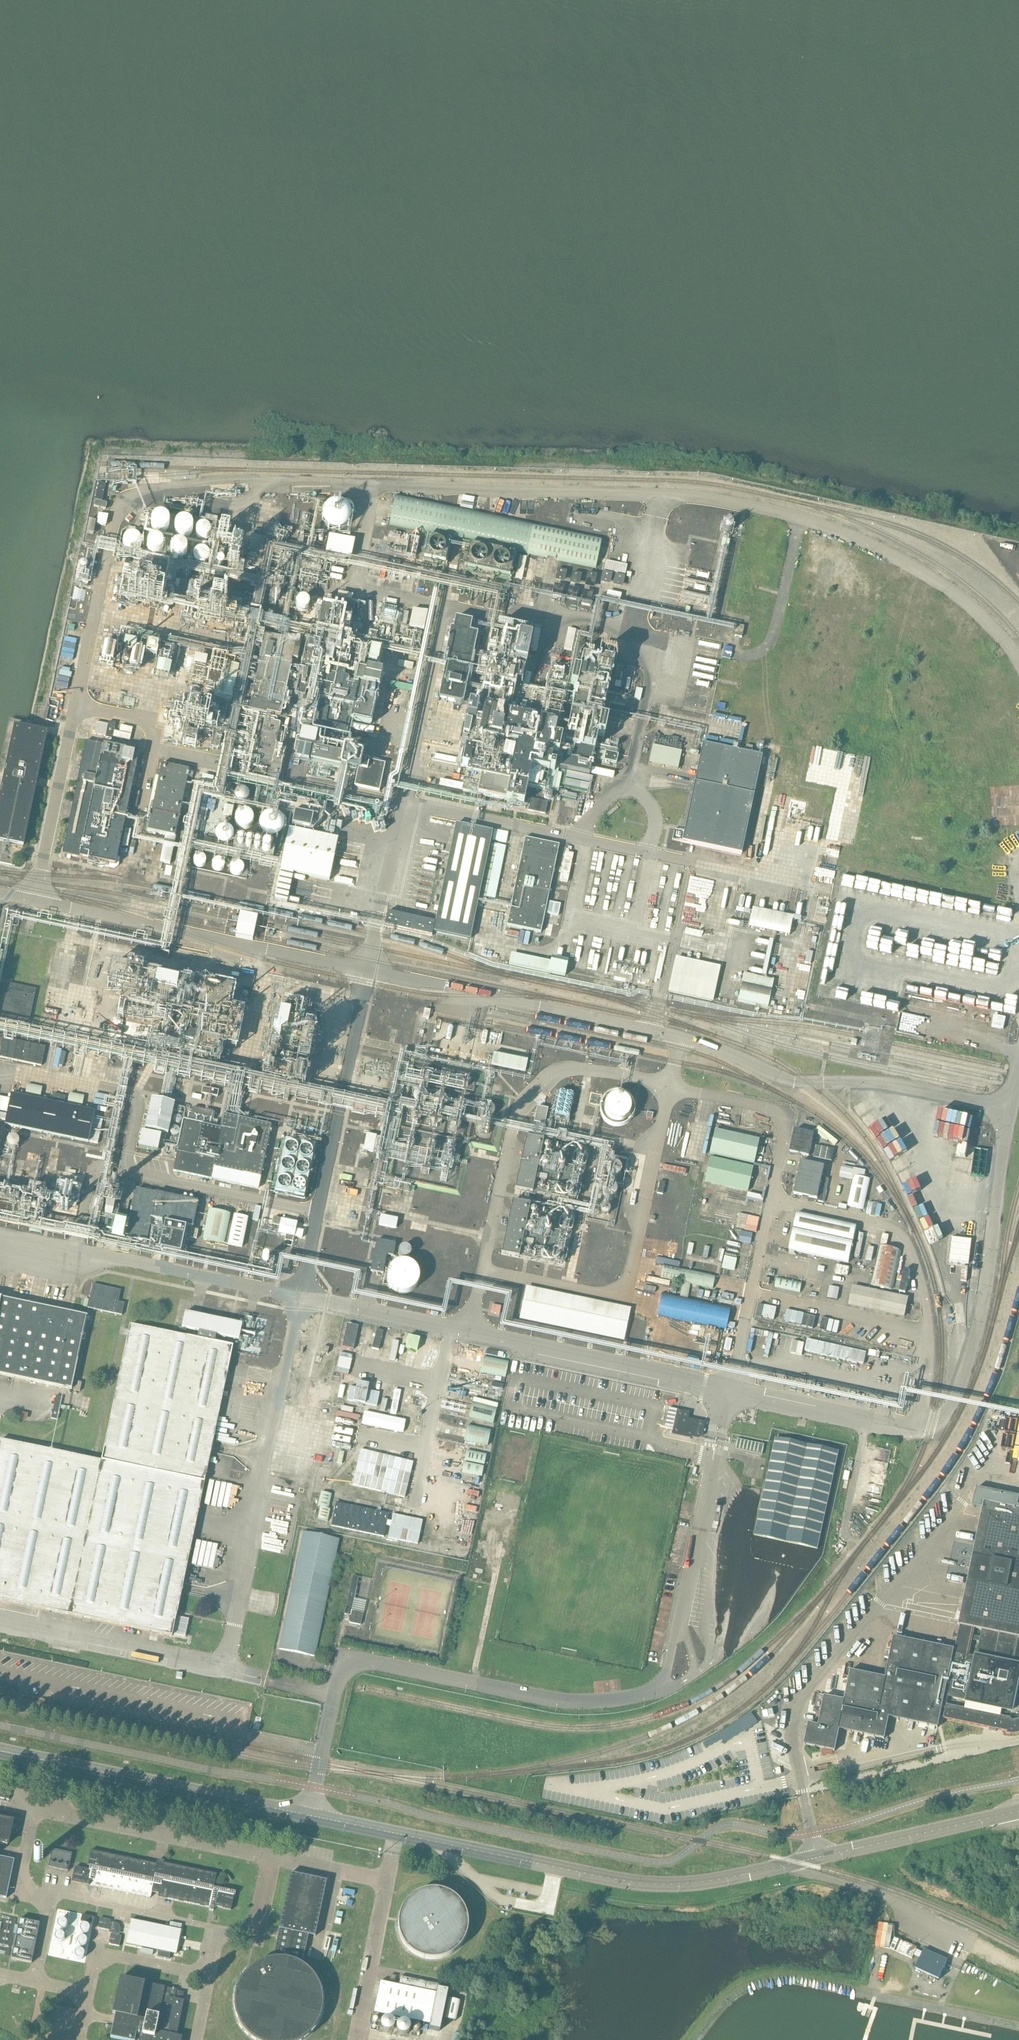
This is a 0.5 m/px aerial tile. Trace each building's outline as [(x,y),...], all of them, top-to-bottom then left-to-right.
[(99,482),(95,500),(102,501),(106,484),(99,482)] [(599,537),(394,494),(388,523),(593,565),(599,537)] [(94,506),(106,509),(108,503),(95,501),(94,506)] [(349,515),(349,514),(349,512),(348,510),(347,508),(347,507),(346,506),(345,505),(344,504),(342,503),(340,502),(339,502),(337,501),(335,501),(334,501),(332,501),(330,502),(328,503),(327,503),(326,504),(324,506),(323,507),(322,509),(322,510),(321,512),(321,514),(321,515),(321,516),(321,518),(322,520),(323,522),(323,523),(324,524),(326,526),(327,527),(328,527),(330,528),(331,529),(333,529),(335,529),(337,529),(339,528),(340,528),(342,527),(344,526),(345,525),(346,524),(347,523),(348,521),(348,520),(349,519),(349,518),(349,517),(349,515)] [(99,514),(97,524),(106,526),(108,516),(99,514)] [(169,524),(169,523),(168,521),(168,520),(167,518),(166,517),(164,516),(163,515),(161,515),(159,515),(158,515),(157,515),(155,516),(154,517),(153,518),(152,519),(151,520),(151,521),(151,522),(150,523),(150,524),(150,525),(151,526),(151,527),(152,528),(152,529),(152,530),(153,530),(154,531),(155,532),(157,533),(158,533),(160,533),(162,533),(163,533),(163,532),(165,531),(166,530),(167,529),(168,527),(169,526),(169,525),(169,524)] [(89,520),(87,532),(93,534),(95,521),(89,520)] [(193,529),(193,528),(193,527),(193,526),(192,526),(192,524),(191,523),(190,522),(188,521),(188,520),(186,520),(185,520),(183,520),(181,520),(180,521),(179,521),(178,522),(177,523),(176,524),(176,525),(175,526),(175,527),(175,528),(175,529),(175,530),(175,531),(176,532),(176,533),(177,534),(177,535),(178,535),(179,536),(181,537),(182,537),(183,538),(185,538),(186,537),(188,537),(189,536),(190,536),(191,535),(191,534),(192,533),(192,532),(193,531),(193,530),(193,529)] [(723,526),(723,527),(723,528),(723,529),(723,530),(723,531),(724,531),(724,532),(725,532),(725,533),(726,533),(727,533),(728,533),(729,533),(730,532),(731,532),(732,531),(732,530),(732,529),(733,528),(732,527),(732,526),(731,525),(731,524),(730,524),(729,524),(728,523),(727,523),(726,523),(726,524),(725,524),(724,525),(723,526)] [(210,533),(210,532),(210,531),(210,530),(209,529),(208,528),(208,527),(206,527),(205,526),(204,526),(202,526),(201,526),(200,527),(199,527),(198,528),(198,529),(197,530),(196,531),(196,532),(196,533),(196,534),(197,535),(197,537),(198,538),(199,539),(200,539),(201,540),(202,540),(203,540),(205,540),(206,539),(207,539),(208,538),(209,537),(209,536),(210,535),(210,534),(210,533)] [(123,541),(123,542),(123,543),(123,544),(123,545),(123,546),(124,546),(124,548),(125,548),(126,550),(127,550),(128,551),(130,551),(130,552),(131,552),(133,552),(135,551),(137,550),(138,550),(139,549),(139,548),(140,548),(140,547),(141,546),(141,545),(141,544),(141,543),(141,542),(141,541),(141,540),(141,539),(140,538),(140,537),(139,536),(138,535),(137,534),(136,534),(134,533),(133,533),(131,533),(130,533),(129,534),(127,534),(127,535),(126,535),(126,536),(124,537),(124,538),(123,539),(123,540),(123,541)] [(241,536),(234,535),(227,569),(235,571),(241,536)] [(252,535),(244,574),(257,577),(265,538),(252,535)] [(355,541),(329,535),(326,553),(351,558),(355,541)] [(428,537),(424,559),(446,564),(450,542),(428,537)] [(148,546),(147,547),(147,548),(147,549),(148,550),(148,551),(149,553),(150,553),(151,554),(152,555),(154,555),(155,556),(157,556),(158,555),(159,555),(160,554),(161,554),(162,552),(163,551),(163,550),(163,549),(164,548),(163,547),(163,546),(163,545),(163,544),(162,543),(161,542),(160,541),(159,540),(158,540),(156,540),(155,540),(154,540),(152,540),(151,541),(150,542),(149,543),(148,545),(148,546)] [(187,554),(187,553),(187,552),(187,551),(187,550),(186,548),(185,547),(184,546),(183,545),(181,544),(180,544),(179,544),(178,544),(177,544),(176,545),(174,546),(173,546),(173,547),(172,547),(172,549),(171,550),(171,551),(171,552),(171,554),(171,555),(172,556),(172,557),(173,558),(174,559),(175,559),(176,560),(177,560),(179,560),(181,560),(182,560),(183,559),(185,558),(185,557),(186,557),(187,555),(187,554)] [(462,568),(472,570),(471,575),(494,580),(495,575),(508,578),(513,554),(467,545),(462,568)] [(194,554),(194,555),(194,556),(194,558),(194,559),(194,560),(195,561),(195,562),(196,563),(197,564),(198,564),(199,565),(201,565),(202,565),(203,565),(204,565),(205,564),(206,564),(207,563),(208,562),(209,561),(209,560),(210,559),(210,558),(210,557),(210,556),(210,554),(209,553),(208,552),(207,551),(206,550),(204,549),(203,549),(201,549),(200,549),(199,549),(198,550),(197,550),(196,551),(195,552),(194,554)] [(225,562),(225,561),(225,560),(224,560),(224,559),(223,558),(223,557),(222,557),(221,557),(220,557),(219,557),(218,558),(217,558),(217,559),(216,560),(216,561),(216,562),(217,563),(217,564),(218,564),(219,565),(220,565),(222,565),(223,564),(224,563),(224,562),(225,562)] [(627,566),(606,561),(604,571),(625,575),(627,566)] [(563,569),(554,567),(552,574),(562,576),(563,569)] [(110,600),(168,612),(175,578),(160,575),(161,572),(142,568),(141,576),(121,572),(119,585),(113,584),(110,600)] [(569,570),(567,576),(575,578),(577,572),(569,570)] [(612,574),(603,572),(600,583),(610,585),(612,574)] [(615,575),(613,586),(623,587),(625,576),(615,575)] [(551,585),(550,592),(558,593),(559,587),(551,585)] [(565,588),(564,594),(572,596),(573,590),(565,588)] [(621,595),(607,592),(606,600),(620,603),(621,595)] [(272,597),(272,598),(272,599),(273,600),(274,601),(275,601),(276,601),(277,601),(278,601),(279,600),(280,599),(280,598),(280,597),(280,596),(280,595),(279,594),(278,593),(277,593),(276,593),(275,593),(274,593),(273,594),(273,595),(272,595),(272,596),(272,597)] [(587,595),(579,593),(577,600),(585,602),(587,595)] [(239,636),(242,622),(247,622),(252,596),(244,594),(243,599),(237,598),(236,605),(183,594),(181,602),(185,603),(184,609),(189,610),(188,616),(232,625),(233,620),(236,620),(233,635),(239,636)] [(309,603),(309,602),(308,601),(308,600),(307,600),(306,599),(305,598),(304,598),(303,598),(302,598),(301,598),(300,599),(299,599),(298,600),(297,600),(297,601),(296,602),(296,603),(296,604),(296,605),(296,607),(297,608),(298,609),(298,610),(299,610),(300,611),(301,611),(303,611),(304,611),(305,611),(306,610),(307,610),(307,609),(308,609),(309,608),(309,607),(309,606),(309,605),(309,604),(309,603)] [(341,769),(351,721),(371,725),(382,674),(367,671),(366,673),(364,673),(367,660),(369,660),(368,662),(378,664),(381,650),(347,643),(351,621),(342,619),(344,609),(323,605),(318,630),(311,629),(310,638),(305,637),(303,643),(306,644),(295,697),(303,698),(298,723),(303,724),(299,747),(313,750),(310,762),(341,769)] [(413,609),(409,627),(424,630),(428,612),(413,609)] [(468,682),(478,634),(470,633),(472,622),(455,618),(453,629),(450,629),(445,653),(448,654),(443,677),(468,682)] [(479,628),(479,627),(478,627),(478,626),(477,626),(477,625),(476,625),(475,625),(474,625),(473,626),(472,626),(472,627),(471,628),(471,629),(471,630),(471,631),(472,631),(472,632),(473,633),(474,633),(475,633),(476,633),(477,633),(478,632),(479,631),(479,630),(479,629),(479,628)] [(737,625),(734,636),(742,638),(744,627),(737,625)] [(568,629),(564,649),(572,651),(576,630),(568,629)] [(492,632),(490,643),(496,645),(498,634),(492,632)] [(265,635),(251,707),(281,713),(290,668),(294,669),(299,642),(265,635)] [(458,759),(456,765),(467,767),(462,792),(506,801),(517,744),(504,736),(513,688),(516,688),(519,671),(515,670),(516,667),(526,669),(532,639),(519,636),(518,639),(503,636),(497,666),(489,664),(483,696),(477,695),(474,708),(469,707),(465,725),(462,741),(460,749),(465,750),(463,760),(458,758),(458,759)] [(565,744),(559,769),(589,775),(597,736),(604,738),(607,722),(601,720),(612,664),(598,661),(598,663),(582,660),(579,673),(573,672),(570,688),(576,689),(575,694),(573,693),(571,702),(573,703),(565,744)] [(224,665),(217,698),(233,701),(239,668),(224,665)] [(517,744),(506,801),(524,804),(527,787),(545,790),(549,772),(554,773),(555,768),(550,767),(553,755),(558,756),(561,741),(556,740),(569,671),(551,667),(546,688),(530,685),(529,691),(516,688),(513,688),(504,736),(517,744)] [(639,707),(641,696),(635,694),(633,705),(639,707)] [(174,723),(176,723),(172,740),(180,742),(183,725),(210,730),(215,710),(179,702),(177,709),(174,708),(168,734),(171,735),(174,723)] [(252,717),(241,773),(240,775),(279,783),(287,746),(277,744),(281,723),(252,717)] [(96,722),(94,734),(106,736),(105,737),(112,739),(116,723),(109,722),(108,724),(96,722)] [(121,725),(120,731),(131,733),(133,728),(121,725)] [(38,731),(14,726),(0,795),(0,842),(24,846),(48,733),(38,731)] [(709,726),(707,738),(719,740),(721,728),(709,726)] [(114,731),(113,737),(130,740),(131,735),(114,731)] [(116,865),(140,752),(86,741),(62,854),(116,865)] [(741,854),(742,852),(761,756),(702,743),(685,827),(682,842),(741,854)] [(682,751),(653,745),(649,763),(678,769),(682,751)] [(618,754),(606,752),(604,761),(616,764),(618,754)] [(385,764),(360,758),(354,786),(379,791),(385,764)] [(162,764),(148,830),(148,831),(166,834),(160,862),(171,864),(176,836),(175,836),(189,770),(162,764)] [(203,775),(201,783),(212,785),(214,778),(203,775)] [(235,794),(235,795),(235,796),(235,797),(235,798),(236,799),(237,800),(238,801),(239,801),(240,802),(241,802),(242,802),(243,802),(244,802),(245,801),(246,801),(247,800),(248,799),(248,798),(249,797),(249,796),(249,795),(249,793),(249,792),(248,791),(248,790),(247,789),(246,789),(245,788),(244,788),(243,788),(242,787),(241,788),(239,788),(238,789),(237,790),(236,791),(235,792),(235,793),(235,794)] [(274,795),(271,806),(295,811),(292,826),(313,830),(322,820),(325,805),(274,795)] [(537,801),(528,799),(526,805),(536,807),(537,801)] [(202,810),(202,811),(201,812),(201,813),(201,814),(201,815),(202,816),(202,817),(202,818),(203,819),(203,820),(204,820),(204,821),(205,822),(206,822),(207,823),(208,824),(209,824),(211,825),(213,825),(215,825),(217,824),(218,824),(220,822),(221,821),(222,820),(223,819),(223,818),(224,817),(224,816),(224,815),(224,814),(224,813),(224,812),(224,811),(224,810),(223,809),(223,808),(222,807),(222,806),(221,806),(221,805),(220,804),(219,804),(218,803),(216,802),(214,802),(212,802),(211,802),(210,802),(208,803),(207,803),(206,804),(204,806),(203,807),(203,808),(202,809),(202,810)] [(235,818),(235,819),(235,820),(235,821),(235,822),(236,824),(236,825),(237,825),(238,826),(238,827),(239,828),(241,829),(242,829),(243,829),(244,829),(245,829),(246,829),(248,828),(249,828),(250,827),(251,826),(252,825),(252,824),(253,823),(253,822),(253,821),(253,820),(253,819),(253,818),(253,817),(252,816),(251,814),(250,813),(248,812),(247,811),(245,811),(243,811),(242,811),(240,812),(239,812),(238,813),(237,815),(236,815),(236,816),(235,817),(235,818)] [(260,822),(259,824),(259,825),(259,826),(259,827),(259,828),(259,829),(260,830),(260,831),(261,832),(261,833),(262,834),(263,835),(264,836),(265,837),(267,838),(268,838),(269,838),(270,838),(272,838),(273,838),(274,838),(275,838),(277,837),(278,837),(280,836),(280,835),(281,834),(282,833),(283,832),(283,831),(283,830),(284,829),(284,828),(284,827),(284,826),(284,825),(284,824),(284,823),(284,822),(283,821),(283,820),(282,819),(282,818),(281,817),(279,816),(278,815),(277,814),(276,814),(275,814),(274,813),(273,813),(272,813),(271,813),(269,814),(268,814),(266,815),(265,815),(264,816),(263,817),(262,818),(261,818),(261,819),(260,820),(260,821),(260,822)] [(492,830),(456,823),(435,922),(388,912),(384,926),(432,936),(433,932),(470,940),(492,830)] [(234,835),(234,834),(233,832),(233,831),(232,830),(231,829),(230,828),(229,827),(228,827),(227,826),(226,826),(224,826),(222,826),(220,827),(219,828),(218,829),(217,831),(216,832),(215,834),(215,835),(215,836),(215,837),(216,838),(216,839),(216,840),(217,840),(217,841),(218,842),(219,843),(221,844),(223,844),(225,845),(226,844),(227,844),(228,844),(230,843),(231,842),(232,841),(233,839),(233,838),(234,837),(234,835)] [(289,828),(280,870),(274,901),(277,901),(276,907),(296,911),(297,905),(287,903),(294,873),(330,880),(338,838),(289,828)] [(494,830),(492,840),(506,843),(508,833),(494,830)] [(524,837),(507,924),(540,931),(557,844),(524,837)] [(491,843),(480,898),(486,900),(487,897),(495,899),(506,846),(491,843)] [(263,850),(263,851),(263,852),(263,853),(264,854),(265,854),(265,855),(266,855),(267,855),(268,855),(269,854),(270,853),(271,852),(271,851),(271,850),(270,849),(270,848),(269,848),(268,847),(267,847),(266,847),(265,847),(264,848),(263,849),(263,850)] [(206,862),(206,860),(206,859),(205,858),(205,857),(204,856),(203,855),(202,855),(201,855),(200,855),(198,855),(197,856),(196,856),(195,857),(195,858),(194,859),(194,860),(194,861),(194,862),(194,863),(195,864),(195,865),(196,866),(197,866),(198,867),(199,867),(200,867),(201,867),(202,867),(203,866),(204,866),(204,865),(205,865),(206,864),(206,863),(206,862)] [(225,866),(225,865),(225,864),(225,863),(224,862),(224,861),(223,861),(222,860),(221,859),(220,859),(219,859),(218,859),(217,859),(216,859),(215,860),(214,860),(214,861),(213,862),(212,863),(212,864),(212,866),(213,867),(213,868),(214,869),(215,870),(216,871),(217,871),(218,871),(219,871),(220,871),(222,870),(223,869),(224,868),(224,867),(225,866)] [(231,866),(230,867),(230,868),(230,870),(231,871),(231,872),(232,873),(232,874),(233,874),(235,875),(236,875),(238,876),(239,875),(240,875),(241,874),(242,874),(243,873),(243,872),(244,871),(244,870),(244,869),(244,868),(244,867),(244,866),(243,865),(242,864),(241,863),(240,862),(239,862),(238,862),(237,862),(236,862),(235,862),(234,862),(233,863),(232,864),(231,865),(231,866)] [(560,884),(556,905),(563,907),(567,885),(560,884)] [(483,907),(478,928),(502,933),(507,912),(483,907)] [(748,928),(789,936),(793,917),(752,908),(748,928)] [(781,947),(778,963),(785,964),(788,949),(781,947)] [(509,964),(565,976),(569,961),(552,957),(551,962),(511,953),(509,964)] [(676,957),(668,993),(713,1002),(720,967),(676,957)] [(195,983),(180,980),(114,966),(112,965),(108,985),(124,989),(118,1018),(154,1025),(150,1046),(178,1052),(177,1055),(218,1064),(222,1045),(236,1048),(244,1010),(229,1007),(233,988),(196,980),(195,983)] [(738,1001),(768,1007),(774,980),(744,973),(738,1001)] [(8,983),(1,1018),(29,1024),(36,989),(8,983)] [(291,1071),(303,1010),(308,1012),(310,1002),(290,998),(289,1005),(283,1004),(282,1011),(278,1010),(265,1075),(292,1080),(294,1072),(291,1071)] [(319,1026),(320,1018),(312,1017),(311,1024),(319,1026)] [(42,1066),(46,1047),(4,1038),(0,1055),(0,1057),(42,1066)] [(402,1059),(409,1060),(411,1049),(404,1048),(402,1059)] [(492,1065),(525,1071),(528,1059),(494,1052),(492,1065)] [(109,1068),(106,1079),(119,1082),(121,1071),(109,1068)] [(448,1078),(448,1076),(447,1076),(447,1075),(446,1074),(445,1074),(444,1073),(443,1073),(442,1074),(441,1075),(440,1076),(440,1077),(440,1078),(440,1079),(441,1080),(442,1081),(443,1082),(444,1082),(445,1082),(445,1081),(446,1081),(447,1080),(447,1079),(448,1079),(448,1078)] [(43,1087),(28,1084),(25,1096),(40,1099),(43,1087)] [(585,1093),(570,1090),(564,1115),(579,1118),(585,1093)] [(413,1098),(413,1099),(413,1101),(414,1102),(415,1103),(416,1104),(417,1105),(419,1105),(420,1105),(421,1105),(422,1105),(424,1104),(425,1104),(426,1103),(426,1102),(427,1101),(427,1100),(427,1099),(427,1097),(427,1096),(426,1094),(425,1093),(424,1092),(423,1091),(422,1091),(420,1091),(419,1091),(418,1091),(417,1091),(416,1092),(415,1093),(414,1094),(414,1095),(413,1096),(413,1097),(413,1098)] [(619,1092),(617,1092),(616,1092),(614,1092),(613,1092),(611,1093),(610,1093),(609,1094),(607,1095),(606,1096),(605,1097),(604,1098),(603,1099),(602,1100),(602,1102),(601,1103),(600,1104),(600,1106),(600,1107),(600,1109),(600,1110),(600,1112),(600,1113),(601,1115),(601,1116),(602,1118),(603,1119),(604,1120),(605,1121),(606,1122),(607,1123),(608,1124),(610,1125),(611,1125),(613,1126),(614,1126),(616,1126),(617,1126),(619,1126),(620,1126),(622,1126),(623,1125),(624,1125),(626,1124),(627,1123),(628,1122),(629,1121),(630,1120),(631,1119),(632,1118),(633,1116),(633,1115),(634,1114),(634,1112),(634,1111),(634,1109),(634,1108),(634,1106),(634,1105),(633,1103),(633,1102),(632,1100),(631,1099),(631,1098),(630,1097),(628,1096),(627,1095),(626,1094),(625,1093),(623,1093),(622,1092),(620,1092),(619,1092)] [(84,1096),(70,1093),(67,1105),(82,1108),(84,1096)] [(88,1143),(89,1141),(98,1143),(103,1120),(94,1118),(95,1112),(57,1104),(57,1102),(64,1103),(66,1096),(54,1094),(52,1101),(55,1101),(54,1103),(11,1094),(10,1099),(0,1097),(0,1111),(7,1113),(7,1116),(0,1114),(0,1120),(6,1121),(5,1125),(88,1143)] [(433,1101),(433,1102),(433,1103),(433,1104),(433,1105),(434,1106),(435,1107),(436,1108),(437,1108),(438,1109),(439,1109),(440,1109),(441,1109),(442,1109),(443,1108),(444,1108),(445,1107),(446,1106),(446,1105),(447,1104),(447,1103),(447,1102),(447,1101),(447,1100),(446,1099),(446,1098),(445,1097),(444,1096),(443,1096),(442,1095),(441,1095),(440,1095),(439,1095),(437,1095),(437,1096),(436,1096),(435,1097),(434,1098),(433,1099),(433,1100),(433,1101)] [(168,1135),(175,1104),(152,1099),(145,1130),(168,1135)] [(465,1106),(464,1105),(464,1104),(464,1103),(463,1102),(462,1102),(461,1102),(459,1102),(458,1102),(457,1103),(457,1104),(456,1104),(456,1105),(456,1106),(456,1107),(457,1108),(457,1109),(458,1109),(459,1110),(460,1110),(461,1110),(462,1110),(463,1109),(464,1108),(464,1107),(465,1106)] [(272,1125),(224,1115),(221,1129),(209,1127),(211,1118),(214,1118),(215,1113),(196,1109),(197,1105),(193,1104),(192,1108),(191,1113),(189,1113),(187,1122),(184,1121),(174,1166),(172,1165),(171,1170),(174,1170),(173,1171),(212,1179),(212,1180),(258,1190),(272,1125)] [(495,1112),(495,1111),(495,1110),(494,1109),(494,1108),(493,1108),(492,1107),(491,1106),(489,1105),(487,1105),(486,1105),(484,1106),(482,1107),(481,1109),(481,1110),(481,1111),(480,1112),(481,1114),(481,1115),(481,1116),(482,1117),(483,1118),(484,1119),(485,1119),(486,1120),(488,1120),(490,1120),(491,1119),(492,1119),(493,1118),(494,1116),(495,1115),(495,1114),(495,1112)] [(555,1125),(558,1109),(547,1107),(544,1123),(555,1125)] [(421,1117),(421,1116),(420,1115),(420,1114),(419,1113),(418,1112),(417,1112),(416,1112),(415,1112),(414,1112),(413,1112),(412,1113),(411,1114),(411,1115),(411,1117),(411,1118),(411,1119),(411,1120),(412,1120),(413,1121),(414,1121),(415,1122),(416,1122),(417,1122),(418,1121),(419,1121),(419,1120),(420,1120),(420,1119),(421,1118),(421,1117)] [(173,1119),(173,1120),(173,1121),(174,1122),(175,1123),(175,1124),(176,1124),(177,1124),(178,1124),(179,1124),(180,1124),(180,1123),(181,1123),(181,1122),(182,1122),(182,1121),(182,1120),(182,1119),(182,1118),(181,1117),(181,1116),(180,1116),(179,1115),(178,1115),(177,1115),(176,1115),(176,1116),(175,1116),(174,1117),(174,1118),(173,1118),(173,1119)] [(430,1121),(430,1122),(430,1123),(431,1124),(432,1125),(432,1126),(433,1126),(434,1127),(435,1127),(436,1127),(437,1127),(438,1126),(439,1126),(440,1125),(440,1124),(441,1124),(441,1123),(441,1122),(441,1121),(441,1120),(441,1119),(440,1118),(440,1117),(439,1117),(438,1116),(437,1116),(436,1116),(435,1116),(434,1116),(433,1116),(433,1117),(432,1117),(431,1118),(431,1119),(430,1120),(430,1121)] [(124,1118),(122,1130),(128,1131),(130,1119),(124,1118)] [(461,1126),(461,1124),(460,1124),(460,1123),(459,1122),(458,1122),(457,1121),(456,1121),(455,1122),(454,1123),(453,1123),(453,1124),(452,1125),(452,1126),(453,1127),(453,1128),(454,1129),(455,1130),(457,1130),(458,1129),(459,1129),(460,1128),(461,1127),(461,1126)] [(170,1132),(171,1133),(171,1134),(172,1135),(173,1136),(174,1136),(175,1136),(176,1136),(177,1136),(178,1136),(179,1135),(179,1134),(180,1134),(180,1133),(180,1132),(180,1131),(180,1130),(179,1129),(178,1128),(178,1127),(177,1127),(176,1127),(175,1127),(174,1127),(173,1127),(172,1128),(171,1129),(171,1130),(170,1131),(170,1132)] [(488,1132),(487,1131),(487,1130),(486,1129),(485,1129),(484,1128),(482,1128),(481,1129),(480,1129),(480,1130),(479,1131),(479,1132),(479,1133),(479,1134),(480,1135),(481,1136),(483,1137),(484,1137),(484,1136),(485,1136),(486,1135),(487,1135),(487,1134),(487,1133),(488,1132)] [(709,1154),(754,1164),(759,1139),(715,1129),(709,1154)] [(795,1129),(790,1152),(809,1156),(814,1134),(795,1129)] [(285,1141),(275,1192),(305,1199),(318,1136),(291,1131),(289,1141),(285,1141)] [(19,1143),(19,1142),(19,1141),(19,1140),(19,1139),(18,1138),(17,1138),(16,1137),(15,1137),(14,1136),(13,1136),(12,1136),(11,1137),(10,1137),(9,1138),(8,1139),(8,1140),(7,1141),(7,1142),(7,1143),(7,1144),(8,1145),(8,1146),(9,1147),(10,1147),(10,1148),(11,1148),(12,1148),(13,1148),(14,1148),(15,1148),(16,1148),(17,1147),(18,1146),(19,1145),(19,1144),(19,1143)] [(542,1194),(554,1141),(536,1137),(525,1190),(542,1194)] [(414,1143),(414,1142),(413,1141),(413,1140),(412,1140),(412,1139),(411,1139),(410,1139),(409,1139),(408,1139),(407,1140),(407,1141),(406,1142),(406,1143),(406,1144),(406,1145),(407,1146),(408,1146),(409,1147),(410,1147),(411,1147),(412,1147),(413,1146),(413,1145),(414,1144),(414,1143)] [(433,1147),(433,1146),(433,1145),(432,1144),(431,1144),(430,1143),(429,1143),(428,1143),(428,1144),(427,1144),(426,1145),(425,1147),(425,1148),(425,1149),(426,1150),(427,1151),(428,1151),(429,1151),(430,1151),(431,1151),(432,1150),(433,1149),(433,1148),(433,1147)] [(59,1147),(60,1146),(60,1145),(59,1144),(58,1144),(57,1144),(57,1145),(57,1146),(53,1149),(47,1176),(49,1177),(47,1186),(60,1189),(56,1208),(68,1210),(73,1185),(70,1185),(74,1166),(69,1164),(64,1184),(61,1183),(61,1184),(54,1182),(54,1178),(57,1178),(62,1152),(59,1147)] [(826,1160),(828,1148),(817,1145),(814,1157),(826,1160)] [(828,1148),(826,1160),(832,1161),(834,1149),(828,1148)] [(582,1151),(580,1151),(579,1151),(578,1151),(577,1152),(576,1153),(575,1154),(575,1155),(575,1156),(575,1157),(576,1157),(576,1158),(577,1159),(577,1160),(578,1160),(579,1160),(579,1161),(580,1161),(581,1161),(582,1160),(583,1160),(584,1159),(585,1158),(585,1157),(585,1156),(585,1155),(585,1154),(585,1153),(584,1153),(584,1152),(583,1152),(583,1151),(582,1151)] [(753,1168),(710,1158),(705,1181),(748,1191),(753,1168)] [(0,1184),(0,1208),(44,1217),(49,1195),(34,1192),(40,1167),(28,1164),(23,1189),(19,1189),(25,1163),(13,1161),(8,1186),(0,1184)] [(794,1194),(817,1199),(824,1166),(801,1161),(794,1194)] [(409,1167),(409,1166),(409,1165),(408,1164),(407,1164),(407,1163),(406,1163),(405,1163),(404,1163),(403,1164),(402,1164),(402,1165),(401,1166),(401,1167),(401,1168),(401,1169),(402,1169),(403,1170),(404,1171),(405,1171),(406,1171),(407,1171),(408,1170),(409,1169),(409,1168),(409,1167)] [(613,1179),(614,1179),(615,1178),(616,1178),(617,1178),(618,1177),(619,1176),(620,1175),(620,1174),(621,1174),(621,1172),(621,1171),(621,1170),(621,1169),(620,1167),(619,1166),(618,1165),(617,1165),(617,1164),(615,1164),(614,1164),(612,1164),(611,1164),(610,1164),(609,1165),(608,1166),(607,1167),(607,1168),(606,1169),(606,1170),(606,1171),(606,1172),(606,1173),(606,1174),(607,1175),(608,1176),(609,1177),(610,1178),(612,1178),(613,1179)] [(76,1166),(73,1182),(78,1183),(81,1168),(76,1166)] [(428,1171),(428,1170),(428,1169),(427,1168),(426,1168),(426,1167),(425,1167),(424,1167),(423,1167),(422,1168),(421,1169),(420,1170),(420,1171),(420,1172),(420,1173),(421,1174),(422,1174),(423,1175),(424,1175),(425,1175),(426,1175),(427,1175),(427,1174),(428,1174),(428,1173),(428,1172),(428,1171)] [(864,1209),(864,1208),(870,1179),(855,1176),(848,1206),(864,1209)] [(125,1222),(108,1218),(113,1205),(117,1188),(115,1185),(115,1184),(115,1183),(115,1182),(114,1182),(113,1181),(112,1181),(111,1182),(110,1183),(110,1184),(108,1187),(105,1202),(105,1217),(99,1216),(98,1220),(90,1218),(87,1229),(96,1231),(97,1228),(123,1234),(125,1222)] [(660,1181),(657,1193),(663,1194),(665,1182),(660,1181)] [(609,1199),(610,1199),(612,1199),(613,1198),(614,1197),(615,1196),(616,1195),(616,1194),(616,1193),(616,1192),(616,1191),(616,1190),(616,1189),(615,1188),(615,1187),(614,1186),(613,1185),(612,1185),(611,1184),(610,1184),(609,1184),(607,1184),(607,1185),(606,1185),(605,1185),(604,1186),(603,1187),(602,1188),(602,1189),(601,1190),(601,1191),(601,1192),(601,1193),(602,1195),(603,1196),(604,1197),(604,1198),(605,1199),(606,1199),(607,1199),(608,1199),(609,1199)] [(198,1201),(136,1189),(126,1238),(147,1242),(152,1219),(193,1227),(198,1201)] [(573,1190),(572,1190),(571,1190),(570,1190),(569,1191),(569,1192),(568,1192),(568,1193),(567,1193),(567,1194),(567,1195),(567,1196),(568,1196),(568,1197),(568,1198),(569,1198),(569,1199),(570,1199),(571,1200),(572,1200),(573,1200),(574,1200),(575,1199),(576,1198),(577,1197),(577,1196),(577,1195),(577,1194),(577,1193),(577,1192),(576,1192),(576,1191),(575,1191),(574,1190),(573,1190)] [(511,1255),(529,1258),(540,1205),(522,1202),(511,1255)] [(604,1215),(605,1215),(606,1215),(607,1215),(608,1214),(609,1214),(609,1213),(610,1212),(610,1211),(610,1210),(610,1209),(609,1208),(609,1207),(608,1206),(607,1206),(605,1206),(604,1206),(603,1206),(602,1207),(602,1208),(601,1208),(601,1209),(601,1210),(601,1211),(601,1212),(601,1213),(602,1213),(602,1214),(603,1214),(603,1215),(604,1215)] [(209,1209),(203,1239),(243,1247),(249,1218),(234,1215),(232,1225),(229,1225),(231,1214),(209,1209)] [(400,1217),(383,1213),(381,1222),(398,1226),(400,1217)] [(857,1226),(798,1213),(789,1250),(849,1263),(857,1226)] [(565,1225),(566,1225),(567,1225),(568,1225),(569,1224),(570,1224),(571,1223),(572,1222),(572,1221),(572,1220),(572,1219),(572,1218),(571,1217),(570,1216),(569,1215),(567,1215),(566,1215),(565,1215),(564,1216),(563,1217),(562,1218),(562,1219),(562,1220),(562,1221),(562,1222),(563,1223),(564,1224),(565,1225)] [(278,1234),(284,1235),(286,1236),(285,1240),(293,1242),(297,1222),(281,1219),(278,1234)] [(887,1245),(889,1235),(883,1234),(881,1244),(887,1245)] [(379,1237),(373,1268),(384,1270),(388,1252),(395,1253),(397,1241),(379,1237)] [(952,1237),(949,1261),(969,1264),(972,1240),(952,1237)] [(897,1270),(902,1251),(880,1245),(871,1285),(893,1290),(897,1270)] [(398,1252),(398,1253),(398,1254),(399,1255),(399,1256),(400,1257),(401,1257),(402,1258),(403,1258),(404,1258),(406,1258),(407,1258),(408,1257),(409,1257),(410,1256),(410,1255),(410,1254),(411,1253),(411,1252),(411,1251),(410,1250),(410,1249),(409,1248),(408,1247),(407,1246),(406,1246),(405,1246),(404,1246),(403,1246),(402,1246),(401,1247),(400,1248),(399,1248),(399,1249),(399,1250),(398,1251),(398,1252)] [(869,1247),(867,1260),(872,1261),(875,1248),(869,1247)] [(556,1264),(557,1264),(558,1265),(560,1264),(561,1264),(562,1263),(563,1263),(563,1262),(563,1261),(564,1261),(564,1260),(564,1259),(563,1258),(563,1257),(563,1256),(562,1256),(561,1255),(560,1255),(559,1254),(557,1255),(556,1255),(555,1256),(554,1257),(554,1258),(554,1259),(554,1260),(554,1261),(554,1262),(555,1263),(556,1263),(556,1264)] [(420,1276),(420,1275),(420,1273),(420,1272),(420,1271),(419,1270),(419,1269),(418,1267),(417,1266),(416,1264),(415,1264),(413,1262),(412,1262),(411,1261),(409,1260),(407,1260),(404,1259),(403,1259),(402,1259),(400,1260),(399,1260),(397,1261),(395,1262),(393,1264),(392,1264),(391,1265),(390,1267),(389,1269),(388,1271),(388,1272),(388,1274),(388,1276),(388,1277),(388,1278),(388,1279),(389,1281),(390,1284),(391,1285),(392,1287),(393,1288),(395,1289),(397,1290),(399,1291),(401,1292),(404,1292),(406,1292),(408,1291),(409,1291),(411,1290),(412,1290),(414,1288),(415,1287),(416,1287),(417,1285),(418,1283),(419,1282),(420,1280),(420,1279),(420,1277),(420,1276)] [(707,1273),(687,1269),(684,1283),(704,1287),(707,1273)] [(905,1293),(911,1271),(905,1269),(900,1292),(905,1293)] [(775,1287),(800,1292),(803,1282),(777,1277),(775,1287)] [(94,1306),(128,1313),(131,1302),(124,1300),(127,1289),(99,1283),(94,1306)] [(631,1308),(528,1287),(522,1317),(624,1338),(631,1308)] [(909,1298),(853,1287),(849,1304),(905,1316),(909,1298)] [(731,1307),(686,1298),(686,1296),(680,1295),(680,1296),(662,1293),(658,1314),(687,1320),(726,1329),(731,1307)] [(72,1388),(88,1314),(0,1296),(0,1373),(72,1388)] [(239,1340),(243,1324),(239,1323),(185,1312),(182,1328),(199,1331),(197,1339),(215,1342),(216,1335),(233,1338),(239,1340)] [(103,1461),(204,1482),(232,1346),(215,1342),(197,1339),(131,1325),(103,1461)] [(75,1381),(74,1390),(80,1391),(82,1382),(75,1381)] [(56,1396),(51,1418),(57,1420),(62,1397),(56,1396)] [(677,1410),(672,1435),(690,1439),(690,1438),(698,1439),(702,1436),(705,1422),(688,1419),(689,1413),(677,1410)] [(103,1461),(0,1440),(0,1442),(0,1599),(71,1614),(103,1461)] [(830,1551),(850,1453),(787,1441),(767,1538),(830,1551)] [(71,1614),(82,1617),(172,1636),(175,1623),(204,1482),(103,1461),(71,1614)] [(807,1722),(803,1743),(833,1749),(838,1728),(883,1737),(887,1716),(936,1726),(943,1695),(967,1699),(976,1656),(969,1655),(973,1640),(979,1641),(980,1637),(974,1635),(975,1628),(982,1629),(1018,1637),(1018,1505),(1018,1502),(1018,1496),(977,1487),(975,1496),(973,1505),(983,1507),(958,1624),(960,1624),(955,1649),(953,1648),(893,1636),(884,1677),(849,1669),(843,1698),(823,1694),(817,1724),(807,1722)] [(506,1509),(508,1500),(503,1499),(503,1497),(497,1496),(496,1499),(494,1507),(501,1509),(501,1508),(506,1509)] [(395,1517),(335,1504),(331,1524),(390,1537),(395,1517)] [(315,1656),(339,1539),(303,1532),(279,1649),(315,1656)] [(353,1576),(345,1614),(351,1615),(349,1622),(361,1625),(364,1613),(367,1601),(354,1599),(359,1577),(353,1576)] [(177,1616),(174,1631),(185,1634),(188,1618),(177,1616)] [(974,1635),(980,1637),(982,1629),(975,1628),(974,1635)] [(943,1718),(1008,1731),(1007,1733),(1010,1734),(1013,1734),(1015,1734),(1018,1734),(1018,1733),(1018,1637),(982,1629),(980,1637),(979,1641),(976,1656),(967,1699),(943,1695),(936,1726),(939,1727),(942,1708),(945,1708),(943,1718)] [(973,1640),(969,1655),(976,1656),(979,1641),(973,1640)] [(0,1791),(0,1798),(9,1799),(10,1793),(0,1791)] [(7,1845),(12,1821),(0,1819),(0,1843),(7,1845)] [(53,1850),(49,1867),(68,1871),(72,1854),(53,1850)] [(89,1870),(79,1868),(75,1867),(72,1882),(89,1885),(90,1880),(94,1880),(93,1885),(93,1886),(94,1886),(150,1898),(151,1897),(152,1892),(159,1894),(158,1897),(209,1908),(210,1908),(209,1910),(213,1911),(214,1907),(231,1910),(234,1895),(235,1895),(236,1891),(214,1887),(217,1874),(164,1863),(163,1865),(92,1850),(92,1851),(91,1850),(91,1851),(90,1851),(87,1865),(90,1866),(89,1870)] [(6,1898),(14,1860),(0,1857),(0,1897),(6,1898)] [(319,1917),(327,1880),(290,1872),(279,1929),(274,1950),(273,1958),(269,1959),(266,1959),(263,1960),(262,1961),(260,1961),(258,1963),(255,1964),(253,1965),(252,1966),(250,1968),(249,1969),(248,1970),(246,1971),(245,1973),(244,1974),(243,1976),(242,1977),(241,1978),(240,1980),(239,1982),(238,1984),(237,1986),(236,1988),(236,1989),(235,1991),(235,1992),(235,1994),(234,1996),(234,1998),(234,2000),(234,2002),(234,2004),(234,2006),(234,2008),(235,2010),(235,2013),(236,2015),(237,2018),(237,2020),(239,2023),(240,2024),(240,2026),(242,2028),(244,2031),(246,2032),(247,2033),(247,2034),(249,2036),(251,2037),(252,2038),(253,2039),(255,2039),(303,2039),(304,2039),(305,2038),(307,2037),(310,2034),(313,2031),(315,2028),(317,2025),(319,2022),(320,2018),(322,2015),(323,2011),(323,2007),(323,2004),(323,2000),(323,1997),(323,1996),(323,1995),(322,1992),(322,1990),(321,1988),(321,1986),(320,1985),(319,1984),(319,1982),(318,1981),(317,1980),(316,1977),(314,1975),(312,1972),(310,1970),(309,1970),(308,1969),(307,1967),(305,1966),(304,1966),(303,1965),(302,1964),(304,1956),(308,1935),(315,1936),(319,1917)] [(468,1927),(468,1924),(468,1921),(468,1918),(467,1915),(466,1912),(465,1910),(464,1907),(462,1904),(460,1902),(458,1900),(456,1898),(453,1896),(451,1894),(448,1893),(445,1891),(442,1891),(439,1890),(436,1889),(433,1889),(430,1889),(427,1890),(424,1891),(421,1891),(418,1893),(416,1894),(413,1896),(411,1898),(408,1900),(406,1902),(404,1904),(403,1907),(401,1910),(400,1912),(399,1915),(398,1918),(398,1921),(398,1924),(398,1927),(398,1930),(399,1933),(400,1936),(401,1939),(403,1942),(404,1944),(406,1947),(408,1949),(411,1951),(413,1953),(416,1955),(418,1956),(421,1957),(424,1958),(427,1959),(430,1959),(433,1959),(436,1959),(439,1959),(442,1958),(445,1957),(448,1956),(451,1955),(453,1953),(456,1951),(458,1949),(460,1947),(462,1944),(464,1942),(465,1939),(466,1936),(467,1933),(468,1930),(468,1927)] [(81,1921),(91,1923),(93,1916),(82,1914),(81,1921)] [(2,1922),(0,1921),(0,1954),(9,1956),(14,1933),(17,1933),(18,1925),(15,1925),(17,1918),(3,1916),(2,1922)] [(109,1930),(111,1920),(100,1918),(98,1928),(109,1930)] [(40,1923),(19,1919),(11,1959),(32,1963),(40,1923)] [(57,1923),(57,1924),(57,1925),(58,1926),(58,1927),(59,1927),(60,1928),(61,1928),(62,1928),(63,1928),(64,1928),(65,1927),(66,1927),(66,1926),(67,1925),(67,1924),(67,1923),(67,1922),(66,1921),(66,1920),(65,1920),(64,1919),(63,1919),(62,1919),(61,1919),(60,1919),(59,1920),(58,1920),(58,1921),(57,1922),(57,1923)] [(131,1920),(126,1944),(158,1950),(157,1957),(169,1959),(170,1953),(176,1954),(181,1930),(131,1920)] [(80,1927),(80,1928),(80,1929),(80,1930),(81,1931),(81,1932),(82,1932),(83,1933),(84,1933),(85,1933),(86,1933),(87,1933),(88,1932),(89,1931),(89,1930),(90,1929),(90,1928),(90,1927),(89,1927),(89,1926),(88,1925),(88,1924),(87,1924),(86,1924),(85,1923),(84,1923),(83,1924),(82,1924),(81,1925),(81,1926),(80,1927)] [(890,1948),(893,1924),(884,1923),(880,1947),(890,1948)] [(55,1936),(55,1937),(55,1938),(56,1939),(56,1940),(57,1940),(58,1941),(59,1941),(60,1941),(61,1941),(62,1941),(63,1940),(64,1939),(64,1938),(64,1937),(64,1936),(64,1935),(64,1934),(63,1933),(62,1932),(61,1932),(60,1932),(59,1932),(58,1932),(57,1933),(56,1933),(56,1934),(55,1935),(55,1936)] [(111,1934),(109,1944),(119,1946),(122,1936),(111,1934)] [(77,1940),(77,1941),(77,1942),(77,1943),(78,1944),(79,1945),(80,1945),(81,1946),(82,1946),(83,1946),(84,1945),(85,1945),(86,1944),(87,1943),(87,1942),(87,1941),(87,1940),(87,1939),(86,1938),(85,1937),(84,1937),(83,1936),(82,1936),(81,1936),(80,1937),(79,1937),(78,1938),(77,1939),(77,1940)] [(75,1953),(75,1954),(75,1955),(75,1956),(76,1957),(77,1958),(78,1958),(79,1959),(80,1959),(81,1958),(82,1958),(83,1957),(83,1956),(84,1956),(84,1955),(84,1954),(84,1953),(84,1952),(83,1951),(82,1950),(81,1950),(81,1949),(80,1949),(79,1949),(78,1949),(77,1950),(76,1951),(75,1951),(75,1952),(75,1953)] [(939,1979),(946,1964),(947,1962),(944,1961),(945,1959),(924,1949),(916,1968),(939,1979)] [(374,2012),(430,2024),(429,2028),(440,2031),(448,1991),(438,1989),(439,1984),(401,1977),(399,1986),(380,1982),(374,2012)] [(182,2037),(176,2035),(184,2000),(175,1998),(177,1989),(120,1978),(112,2014),(115,2015),(114,2020),(110,2038),(119,2039),(182,2039),(182,2037)] [(377,2031),(380,2016),(374,2014),(371,2029),(377,2031)] [(380,2024),(380,2025),(380,2026),(381,2027),(381,2029),(382,2030),(383,2031),(384,2031),(385,2032),(387,2032),(388,2032),(389,2032),(391,2031),(392,2031),(393,2030),(393,2029),(394,2027),(394,2026),(395,2025),(394,2024),(394,2022),(393,2021),(393,2020),(392,2019),(391,2019),(389,2018),(388,2018),(387,2018),(385,2018),(384,2019),(383,2019),(382,2020),(381,2021),(381,2022),(380,2024)] [(396,2027),(396,2028),(396,2029),(397,2031),(397,2032),(398,2033),(399,2034),(400,2034),(401,2035),(403,2035),(404,2035),(405,2035),(406,2034),(407,2034),(408,2033),(409,2032),(410,2031),(410,2029),(410,2028),(410,2027),(410,2026),(409,2024),(408,2023),(407,2022),(406,2022),(405,2021),(404,2021),(403,2021),(401,2021),(400,2022),(399,2023),(398,2023),(397,2024),(397,2026),(396,2027)]
